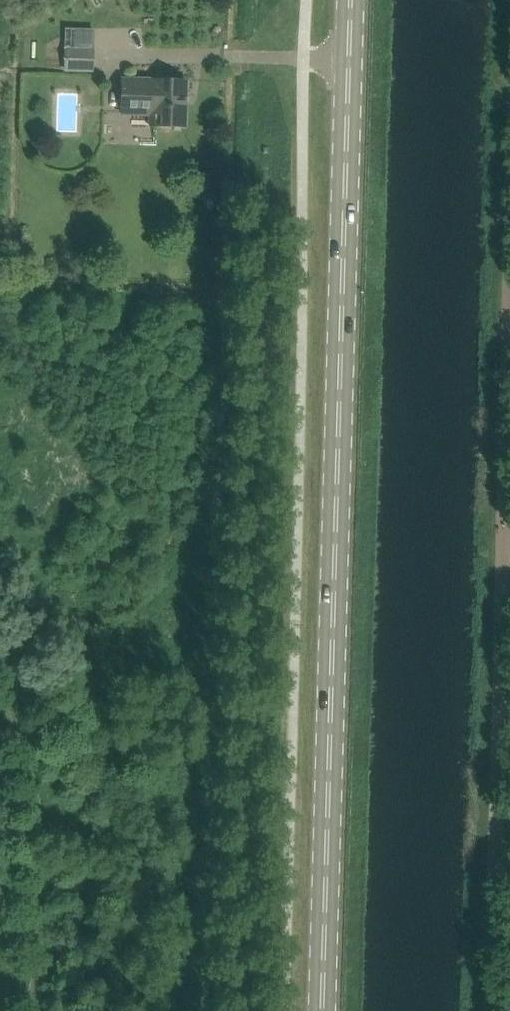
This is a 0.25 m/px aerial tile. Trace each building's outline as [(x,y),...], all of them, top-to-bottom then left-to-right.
[(67,30),(66,49),(92,49),(93,31),(67,30)] [(92,71),(92,49),(66,49),(66,70),(92,71)] [(122,76),(121,115),(149,116),(149,126),(188,127),(189,78),(152,77),(122,76)]
